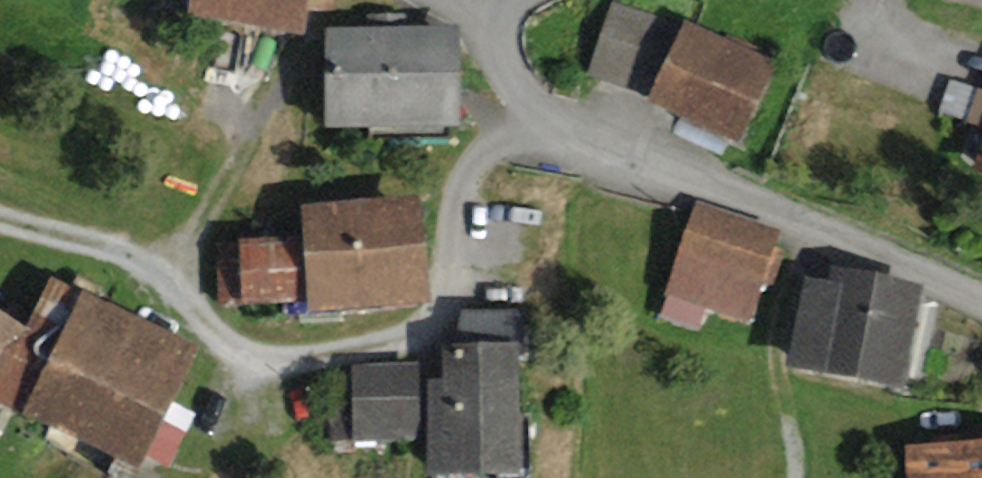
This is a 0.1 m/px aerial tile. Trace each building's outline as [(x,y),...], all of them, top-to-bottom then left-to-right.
[(189,16),(302,33),(306,7),(336,12),(337,0),(192,0),(189,16)] [(615,1),(588,77),(653,98),(650,106),(741,146),(777,63),(687,20),(685,26),(615,1)] [(461,27),(325,29),(327,131),(463,129),(461,27)] [(972,173),(981,176),(981,143),(972,173)] [(422,198),(301,208),(303,237),(309,302),(310,315),(431,305),(422,198)] [(784,231),(700,203),(669,296),(753,324),(784,231)] [(303,237),(217,241),(221,306),(309,302),(303,237)] [(831,283),(807,279),(790,369),(910,391),(930,285),(834,268),(831,283)] [(52,278),(28,330),(0,314),(0,416),(4,408),(140,473),(201,350),(52,278)] [(428,382),(430,477),(434,477),(520,476),(516,312),(461,314),(462,346),(444,346),(445,382),(428,382)] [(420,364),(351,365),(352,378),(327,396),(329,442),(421,441),(420,364)] [(906,448),(908,477),(981,477),(981,443),(906,448)]
